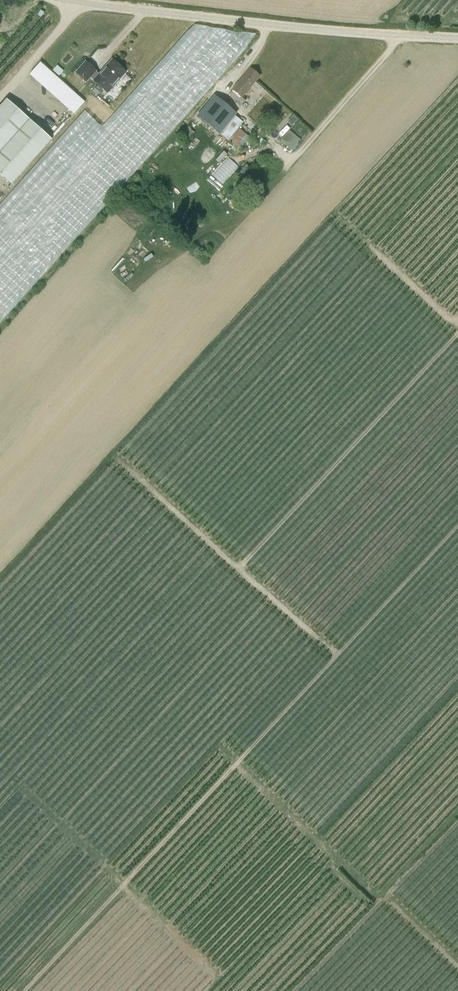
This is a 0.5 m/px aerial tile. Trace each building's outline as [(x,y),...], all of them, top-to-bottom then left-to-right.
[(3,36),(13,23),(6,18),(0,26),(0,33),(3,36)] [(107,93),(125,72),(112,61),(98,76),(94,72),(95,71),(85,62),(76,73),(86,82),(89,77),(107,93)] [(40,63),(30,73),(75,112),(84,102),(40,63)] [(232,89),(233,90),(229,94),(237,101),(236,103),(240,107),(245,101),(242,98),(260,76),(250,68),(232,89)] [(197,116),(220,134),(220,133),(235,115),(236,113),(214,95),(197,116)] [(51,140),(6,99),(0,106),(0,175),(11,185),(51,140)] [(244,122),(235,115),(220,133),(241,150),(245,145),(244,144),(250,137),(239,128),(244,122)] [(292,126),(293,125),(298,119),(294,115),(288,122),(292,126)] [(180,136),(186,142),(195,133),(188,127),(180,136)] [(301,140),(289,130),(280,141),(292,151),(301,140)]
